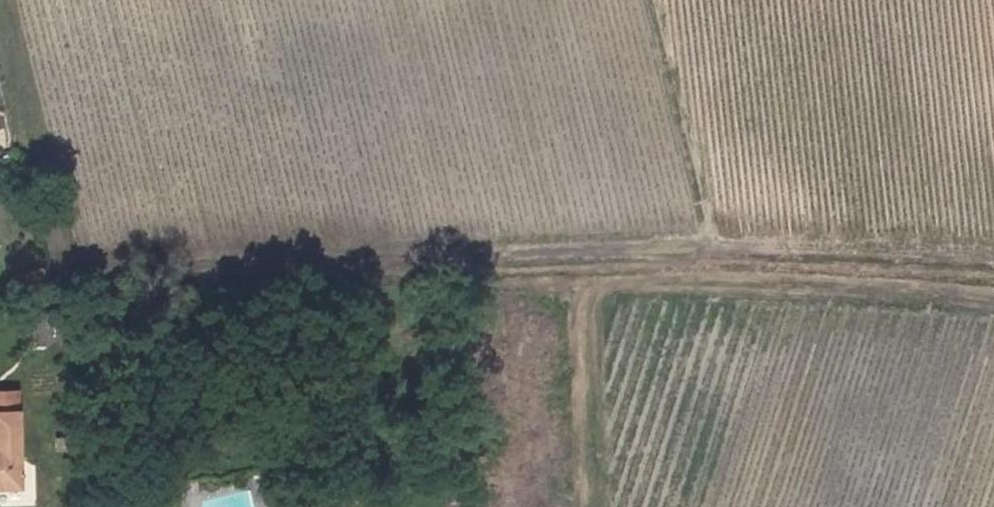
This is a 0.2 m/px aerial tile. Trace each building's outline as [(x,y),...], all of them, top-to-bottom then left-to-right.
[(13,411),(12,392),(0,392),(0,411),(13,411)] [(16,486),(13,411),(0,411),(0,486),(16,486)]
